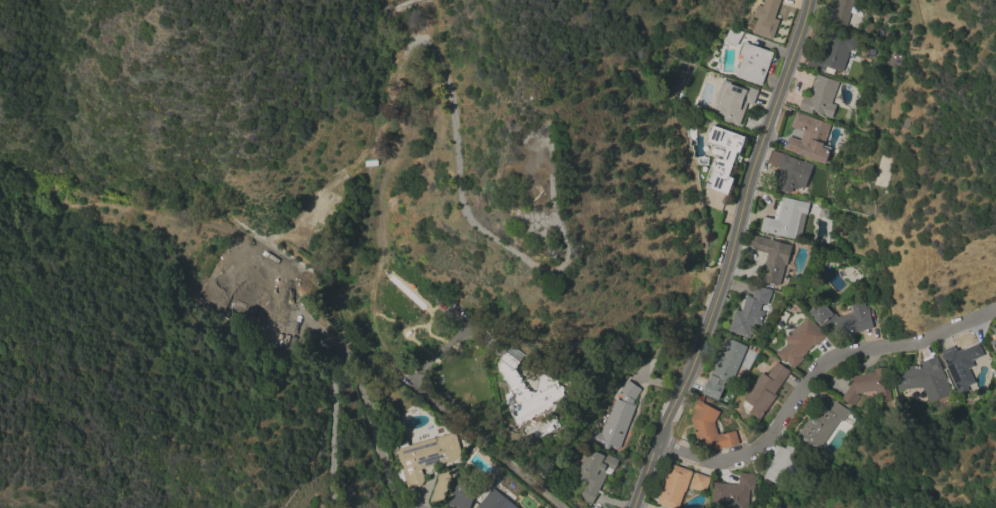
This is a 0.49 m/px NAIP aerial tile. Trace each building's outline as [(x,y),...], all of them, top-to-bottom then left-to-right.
[(762,6),(764,0),(780,0),(774,18),(779,20),(773,40),(752,33),(758,18),(753,16),(757,5),(762,6)] [(831,21),(837,0),(859,0),(857,7),(852,5),(846,26),(831,21)] [(724,39),(722,39),(725,32),(727,33),(730,28),(743,32),(736,46),(723,41),(724,39)] [(814,69),(815,66),(807,63),(810,56),(823,60),(833,30),(858,38),(853,51),(849,50),(847,55),(848,55),(842,72),(835,70),(833,75),(814,69)] [(736,77),(743,56),(739,54),(744,40),(748,42),(748,43),(773,52),(762,86),(736,77)] [(799,109),(804,94),(811,96),(818,75),(838,82),(831,103),(836,105),(832,118),(824,115),(824,114),(813,110),(812,114),(799,109)] [(743,90),(744,86),(758,90),(753,105),(745,102),(743,105),(746,106),(739,126),(733,124),(733,123),(717,118),(722,102),(733,106),(739,88),(743,90)] [(822,146),(829,148),(828,150),(830,150),(825,165),(784,150),(792,128),(790,127),(796,112),(830,124),(822,146)] [(746,137),(740,153),(738,152),(737,155),(742,157),(740,162),(735,160),(729,177),(734,179),(728,195),(707,187),(720,148),(715,146),(714,147),(712,147),(711,146),(710,145),(711,144),(712,143),(708,142),(709,137),(707,136),(709,131),(711,132),(713,125),(746,137)] [(804,189),(798,187),(796,195),(775,188),(782,169),(776,167),(777,166),(768,163),(772,150),(789,156),(789,157),(804,162),(804,161),(813,164),(804,189)] [(328,186),(326,187),(325,184),(323,181),(343,167),(347,173),(328,186)] [(807,214),(806,214),(801,237),(796,236),(795,239),(760,231),(763,216),(774,219),(779,198),(782,199),(782,198),(809,204),(807,214)] [(292,227),(287,223),(302,203),(307,207),(292,227)] [(828,212),(827,216),(824,218),(820,216),(819,213),(820,209),(823,208),(827,209),(828,212)] [(763,281),(764,274),(762,274),(767,253),(756,250),(757,248),(750,246),(752,235),(792,245),(787,265),(785,264),(779,285),(763,281)] [(248,238),(269,253),(266,264),(272,268),(271,270),(272,271),(265,283),(268,285),(265,290),(262,288),(254,301),(271,312),(260,328),(227,305),(249,272),(226,257),(235,243),(248,238)] [(729,330),(736,310),(741,311),(747,295),(752,297),(756,285),(772,291),(767,305),(762,303),(759,310),(765,312),(760,325),(755,323),(750,338),(729,330)] [(206,286),(228,301),(220,313),(198,300),(206,286)] [(840,335),(838,328),(833,334),(823,324),(821,326),(809,313),(821,301),(830,310),(831,309),(838,317),(853,313),(850,302),(863,299),(865,309),(868,308),(873,328),(840,335)] [(807,316),(826,336),(815,346),(813,345),(806,352),(807,352),(802,357),(804,359),(794,368),(787,361),(785,363),(776,354),(788,342),(784,338),(790,333),(807,316)] [(300,338),(293,355),(272,347),(274,344),(263,340),(269,326),(300,338)] [(703,393),(708,379),(709,379),(711,374),(712,374),(727,338),(747,346),(731,385),(725,382),(723,386),(725,387),(724,388),(725,389),(721,399),(719,399),(719,400),(703,393)] [(957,391),(941,355),(955,349),(956,352),(960,350),(961,351),(978,344),(984,355),(972,361),(974,366),(968,369),(975,383),(957,391)] [(519,421),(512,409),(519,405),(514,397),(515,397),(500,370),(508,366),(500,359),(506,351),(517,359),(517,368),(515,368),(520,377),(522,378),(522,380),(524,383),(525,384),(525,385),(527,388),(529,389),(529,391),(542,393),(559,383),(560,386),(564,384),(570,394),(549,408),(547,406),(519,421)] [(929,402),(922,387),(898,390),(898,386),(897,386),(896,376),(897,375),(896,370),(905,369),(905,367),(916,366),(920,366),(920,362),(923,361),(923,360),(932,356),(933,357),(936,355),(946,379),(945,379),(951,393),(929,402)] [(775,394),(777,395),(760,420),(749,412),(753,406),(744,399),(762,372),(767,376),(777,362),(790,371),(775,394)] [(876,403),(875,391),(856,394),(859,396),(852,406),(841,399),(853,381),(852,376),(859,375),(859,374),(867,373),(875,372),(875,369),(886,367),(891,401),(876,403)] [(537,390),(539,374),(551,378),(551,387),(537,390)] [(620,448),(611,445),(609,449),(608,448),(607,449),(585,441),(589,429),(600,433),(605,422),(606,423),(615,398),(620,400),(623,394),(618,391),(626,379),(641,390),(634,401),(633,404),(636,405),(620,448)] [(739,444),(734,445),(734,446),(730,448),(729,447),(724,448),(713,451),(711,445),(703,447),(701,440),(697,441),(691,419),(696,409),(693,408),(698,399),(703,402),(703,403),(720,412),(714,422),(718,434),(723,433),(723,434),(735,431),(739,444)] [(815,454),(794,439),(819,404),(829,411),(836,401),(851,412),(849,416),(847,414),(841,422),(838,421),(815,454)] [(455,432),(462,457),(422,469),(424,480),(421,485),(408,489),(405,481),(396,483),(392,471),(402,468),(396,449),(455,432)] [(773,459),(770,457),(777,444),(782,447),(785,448),(787,444),(803,453),(784,488),(763,477),(773,459)] [(580,498),(586,485),(587,485),(588,481),(587,481),(588,480),(583,478),(581,479),(579,480),(577,479),(575,477),(575,475),(575,473),(578,465),(580,466),(584,458),(581,457),(587,447),(600,453),(601,450),(608,453),(607,454),(618,460),(611,475),(607,473),(592,504),(580,498)] [(684,491),(679,507),(670,507),(656,503),(671,463),(691,471),(691,473),(692,473),(685,492),(684,491)] [(456,466),(460,467),(454,481),(451,468),(456,466)] [(429,503),(439,471),(449,469),(451,480),(444,500),(429,503)] [(696,472),(710,478),(705,493),(690,487),(696,472)] [(749,490),(747,507),(710,507),(713,482),(738,485),(739,473),(755,474),(754,490),(749,490)] [(447,505),(456,507),(468,507),(474,488),(455,482),(447,505)] [(492,488),(518,507),(478,507),(477,507),(492,488)]
